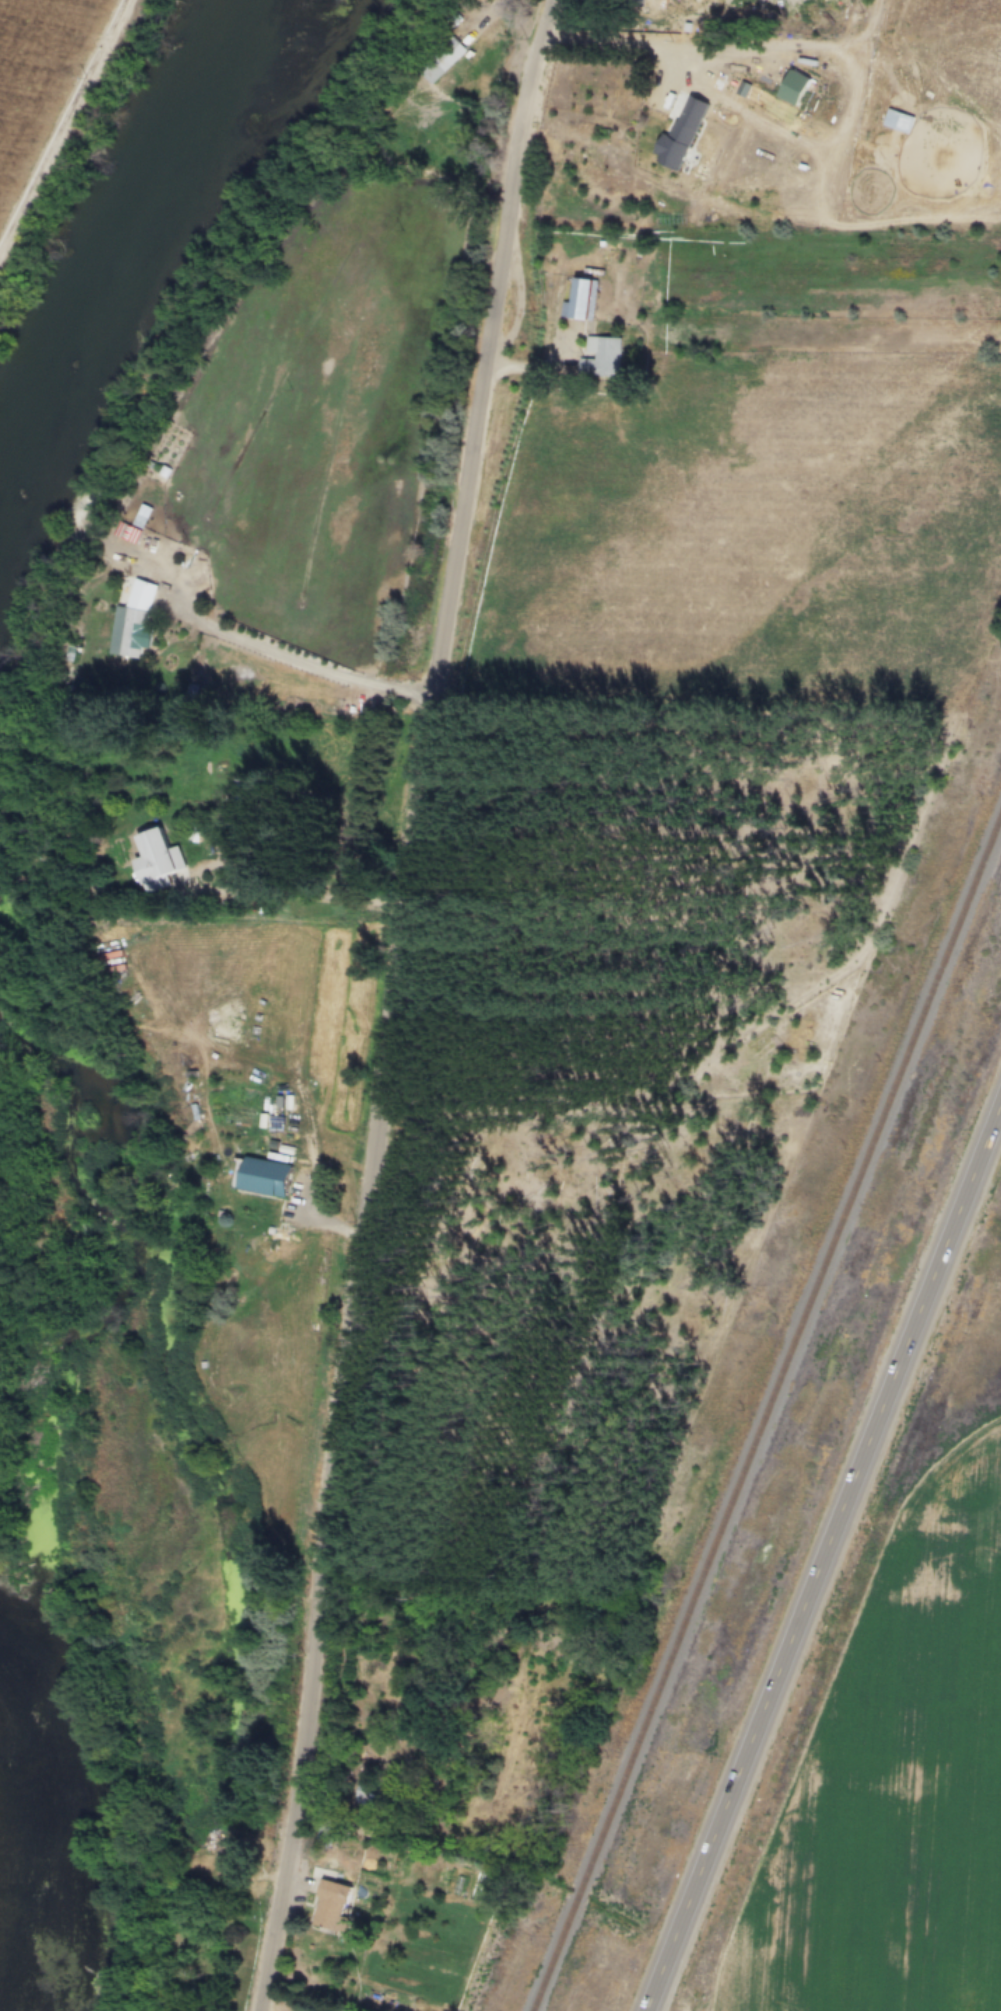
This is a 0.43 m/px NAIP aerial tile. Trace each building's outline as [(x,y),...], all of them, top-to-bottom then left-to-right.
[(850,7),(865,8),(866,0),(851,0),(850,7)] [(466,50),(451,35),(416,70),(431,85),(466,50)] [(667,136),(660,132),(651,153),(658,156),(655,163),(677,172),(706,103),(685,94),(667,136)] [(560,316),(594,320),(598,280),(564,276),(560,316)] [(620,337),(585,335),(584,356),(577,356),(577,375),(618,376),(620,337)] [(140,657),(151,581),(130,578),(126,607),(114,605),(107,653),(140,657)] [(139,857),(131,859),(142,894),(187,881),(177,845),(165,848),(159,826),(132,834),(139,857)] [(289,1163),(241,1155),(235,1189),(284,1197),(289,1163)] [(352,1804),(376,1804),(376,1786),(352,1785),(352,1804)] [(350,1888),(322,1879),(307,1924),(336,1933),(350,1888)]
